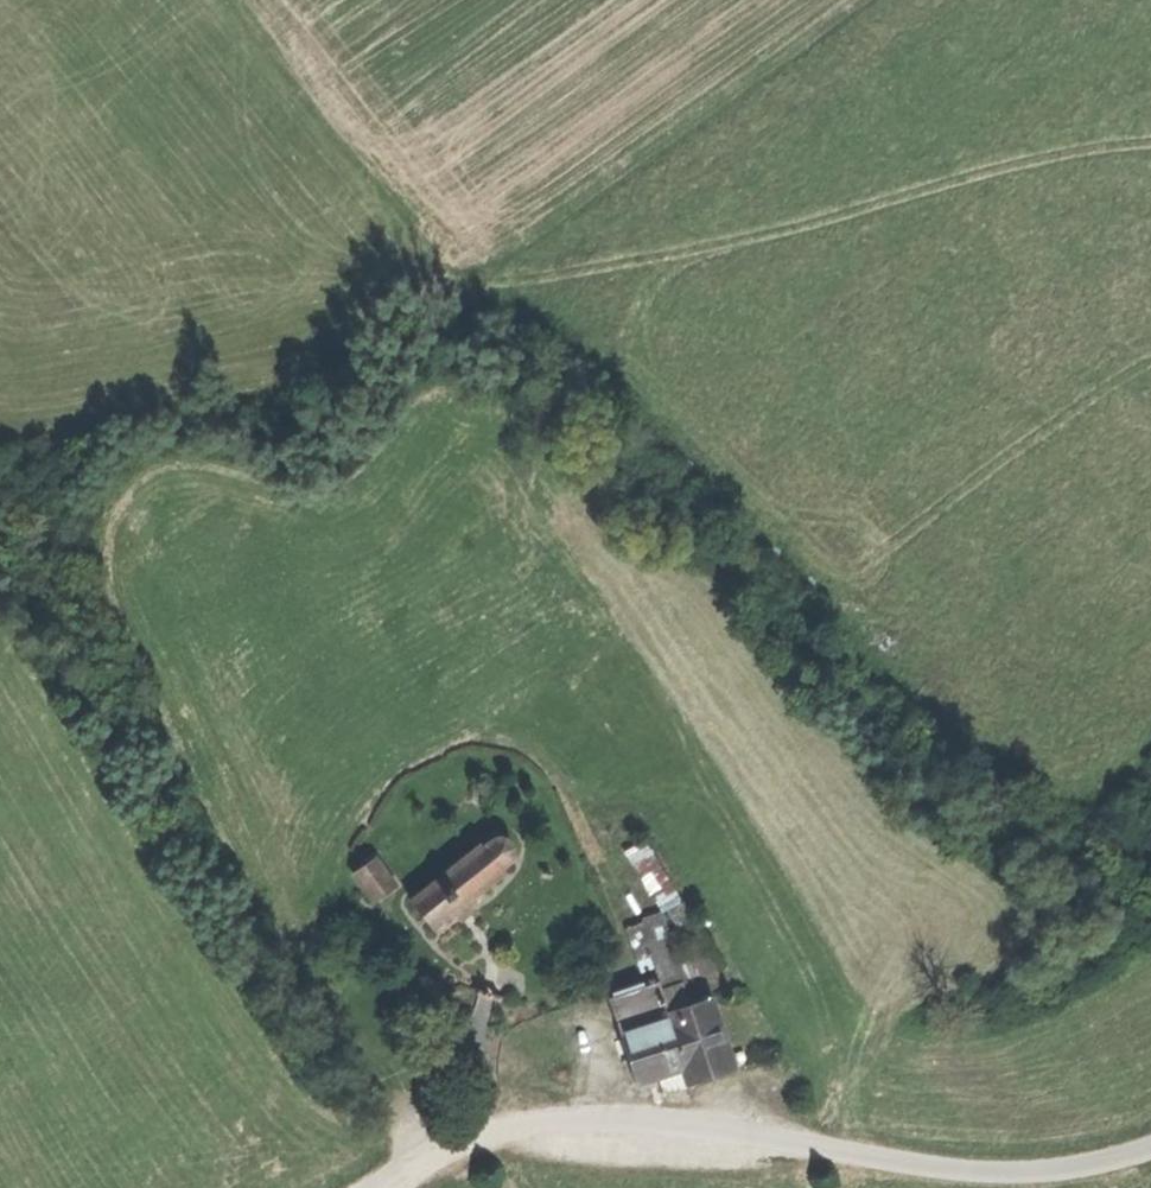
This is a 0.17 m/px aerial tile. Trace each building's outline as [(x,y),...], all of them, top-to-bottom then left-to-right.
[(494,834),(484,839),(413,902),(435,927),(507,865),(515,854),(514,843),(505,834),(494,834)] [(629,847),(658,901),(681,889),(652,835),(629,847)] [(359,873),(378,898),(399,883),(380,858),(359,873)] [(645,925),(667,985),(683,979),(724,961),(683,894),(667,903),(700,952),(684,959),(669,916),(645,925)] [(683,979),(667,985),(673,1003),(689,997),(683,979)] [(616,996),(626,1027),(675,1010),(673,1003),(667,985),(616,996)] [(673,1003),(675,1010),(692,1059),(686,1061),(691,1075),(741,1058),(717,988),(689,997),(673,1003)] [(626,1027),(643,1076),(686,1061),(692,1059),(675,1010),(626,1027)]
